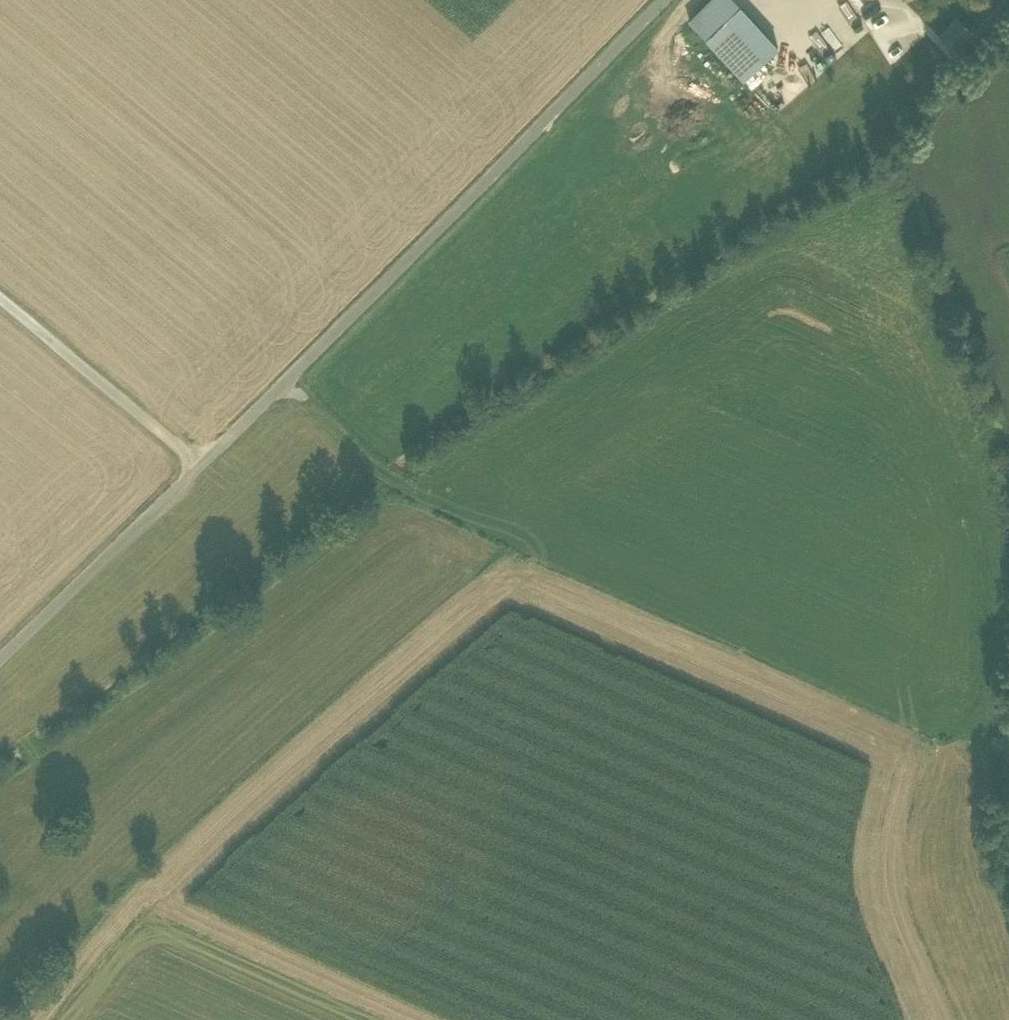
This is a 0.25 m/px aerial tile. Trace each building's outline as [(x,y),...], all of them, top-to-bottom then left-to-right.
[(744,76),(778,44),(735,0),(710,0),(690,19),(744,76)] [(956,15),(937,36),(957,54),(976,32),(956,15)]
